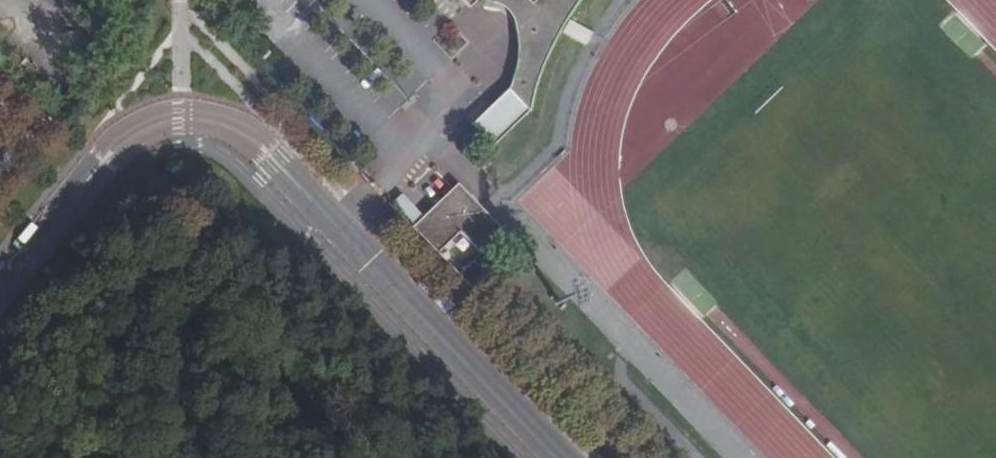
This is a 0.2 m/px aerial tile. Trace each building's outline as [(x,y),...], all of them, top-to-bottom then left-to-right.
[(581,0),(495,0),(496,1),(500,3),(503,5),(507,8),(511,12),(514,16),(517,19),(519,23),(522,28),(523,32),(525,37),(526,42),(526,47),(526,51),(526,55),(525,60),(524,65),(523,70),(520,75),(518,79),(515,84),(512,88),(532,109),(550,56),(561,31),(574,9),(581,0)] [(532,109),(512,88),(475,123),(495,144),(532,109)] [(415,225),(413,226),(477,293),(491,279),(475,262),(507,231),(460,182),(426,214),(415,225)] [(394,201),(415,225),(426,214),(404,192),(394,201)]
